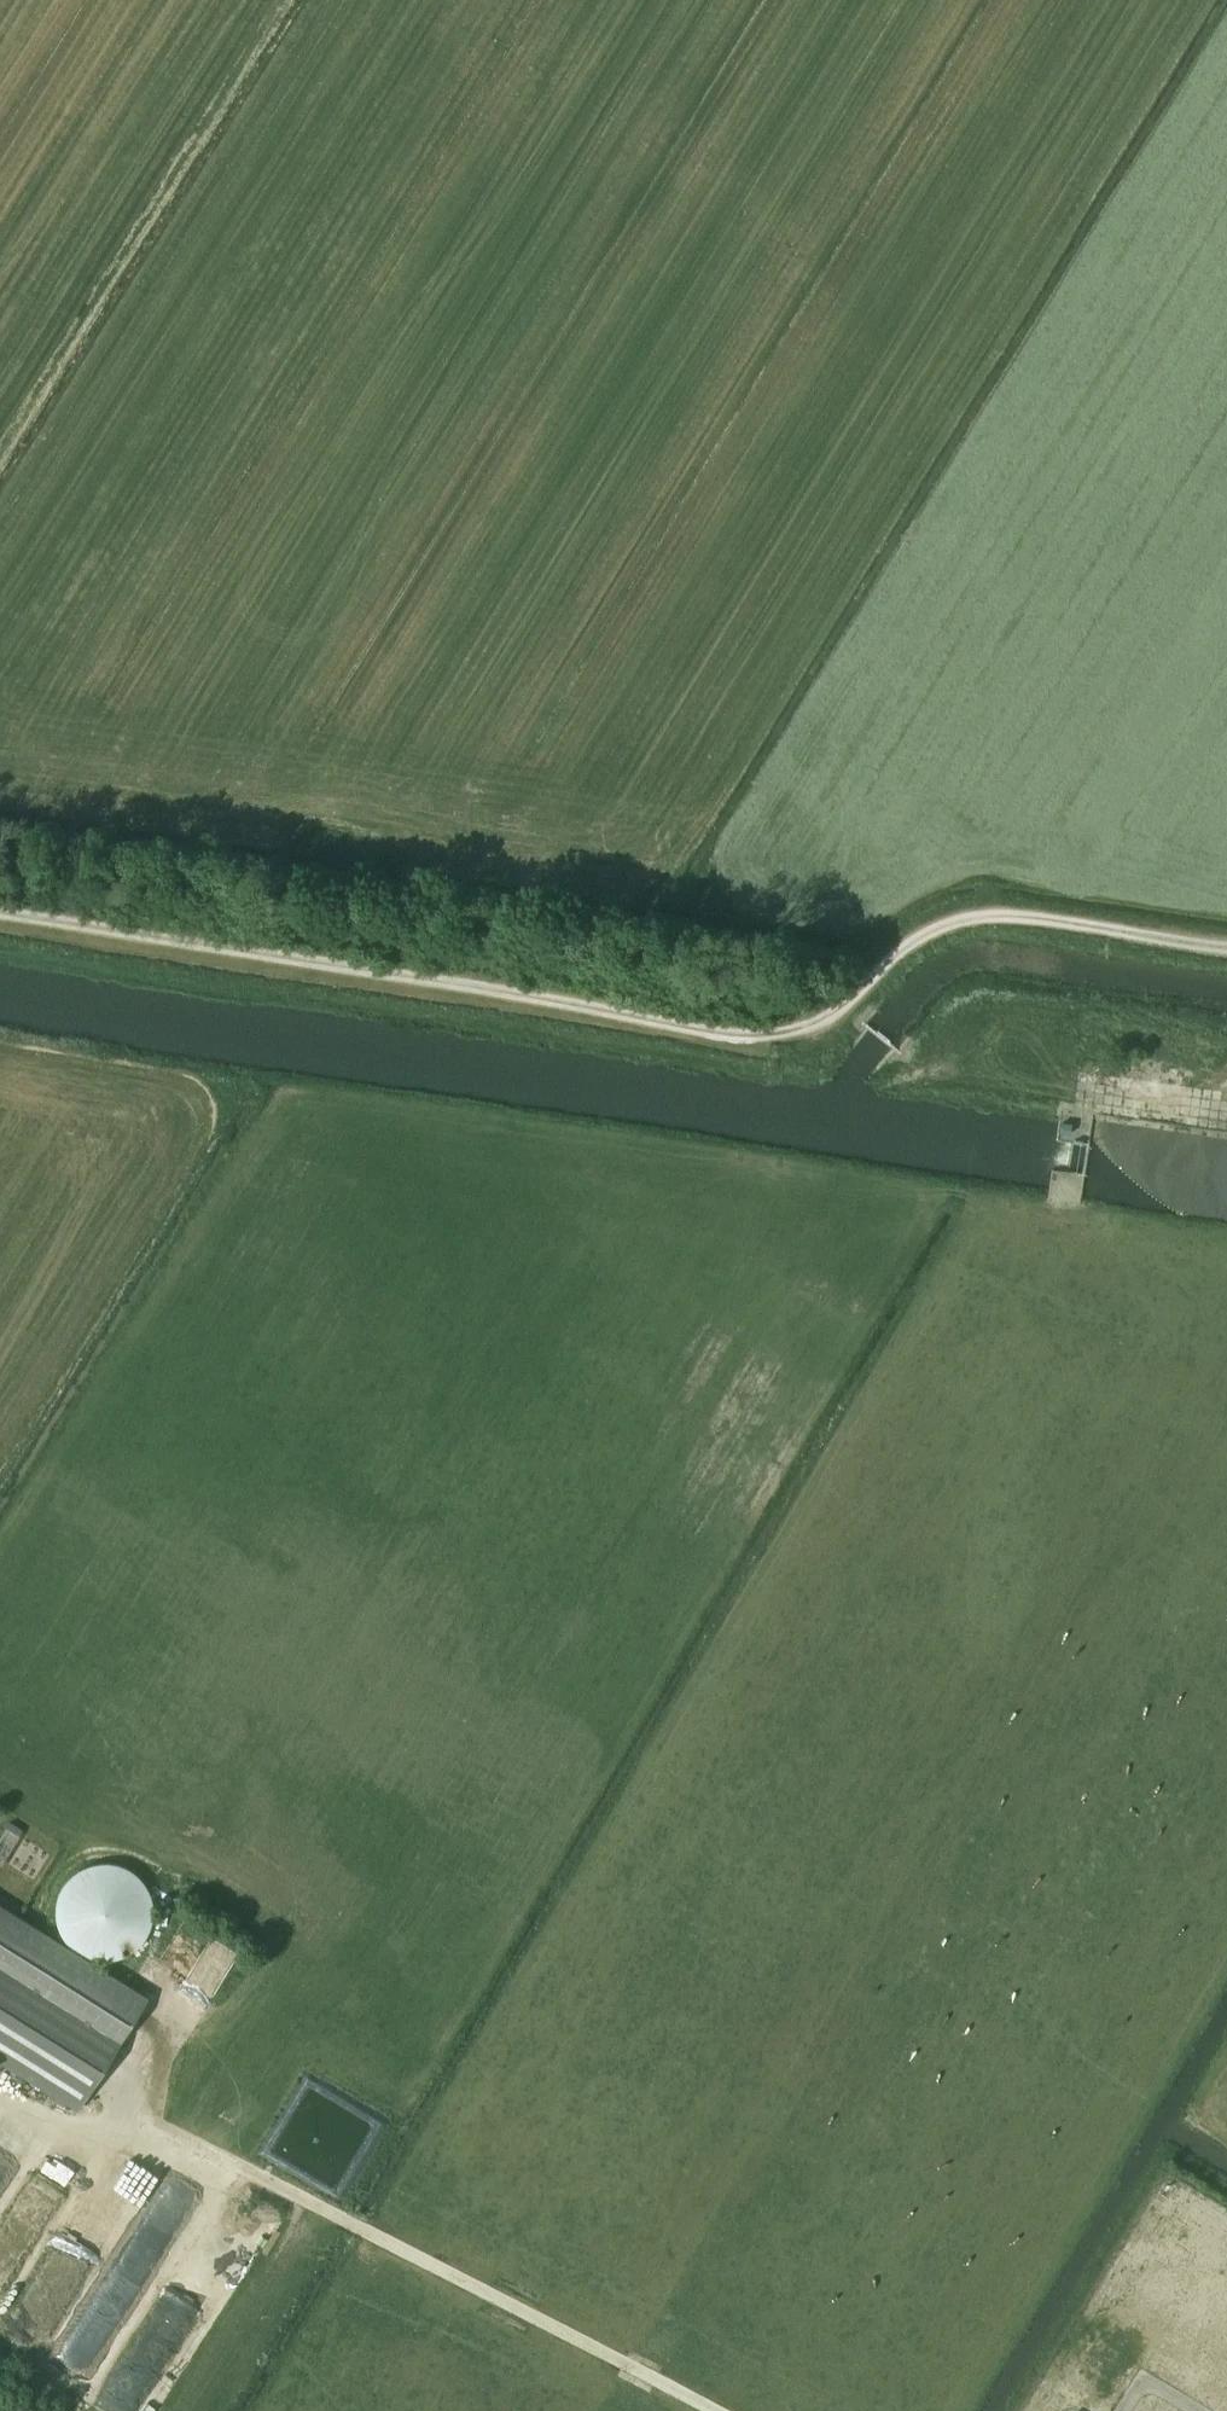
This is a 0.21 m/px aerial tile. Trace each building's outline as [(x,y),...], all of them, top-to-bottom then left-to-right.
[(21,1829),(10,1822),(6,1828),(17,1836),(21,1829)] [(149,1899),(148,1892),(146,1883),(142,1875),(135,1867),(128,1861),(120,1858),(112,1856),(103,1855),(95,1856),(85,1860),(77,1865),(73,1869),(67,1877),(64,1883),(62,1891),(61,1900),(62,1908),(66,1917),(70,1925),(75,1931),(82,1936),(88,1939),(95,1941),(105,1942),(113,1941),(122,1939),(129,1935),(136,1930),(142,1922),(145,1916),(147,1909),(149,1899)] [(80,2112),(133,2027),(148,1998),(0,1903),(0,2061),(80,2112)] [(213,1990),(231,1943),(186,1926),(177,1951),(198,1959),(189,1981),(213,1990)] [(22,2138),(0,2127),(0,2180),(22,2138)] [(186,2266),(147,2330),(177,2348),(213,2288),(198,2279),(200,2275),(186,2266)] [(106,2354),(95,2375),(110,2383),(121,2362),(106,2354)] [(120,2398),(110,2410),(136,2410),(120,2398)]
